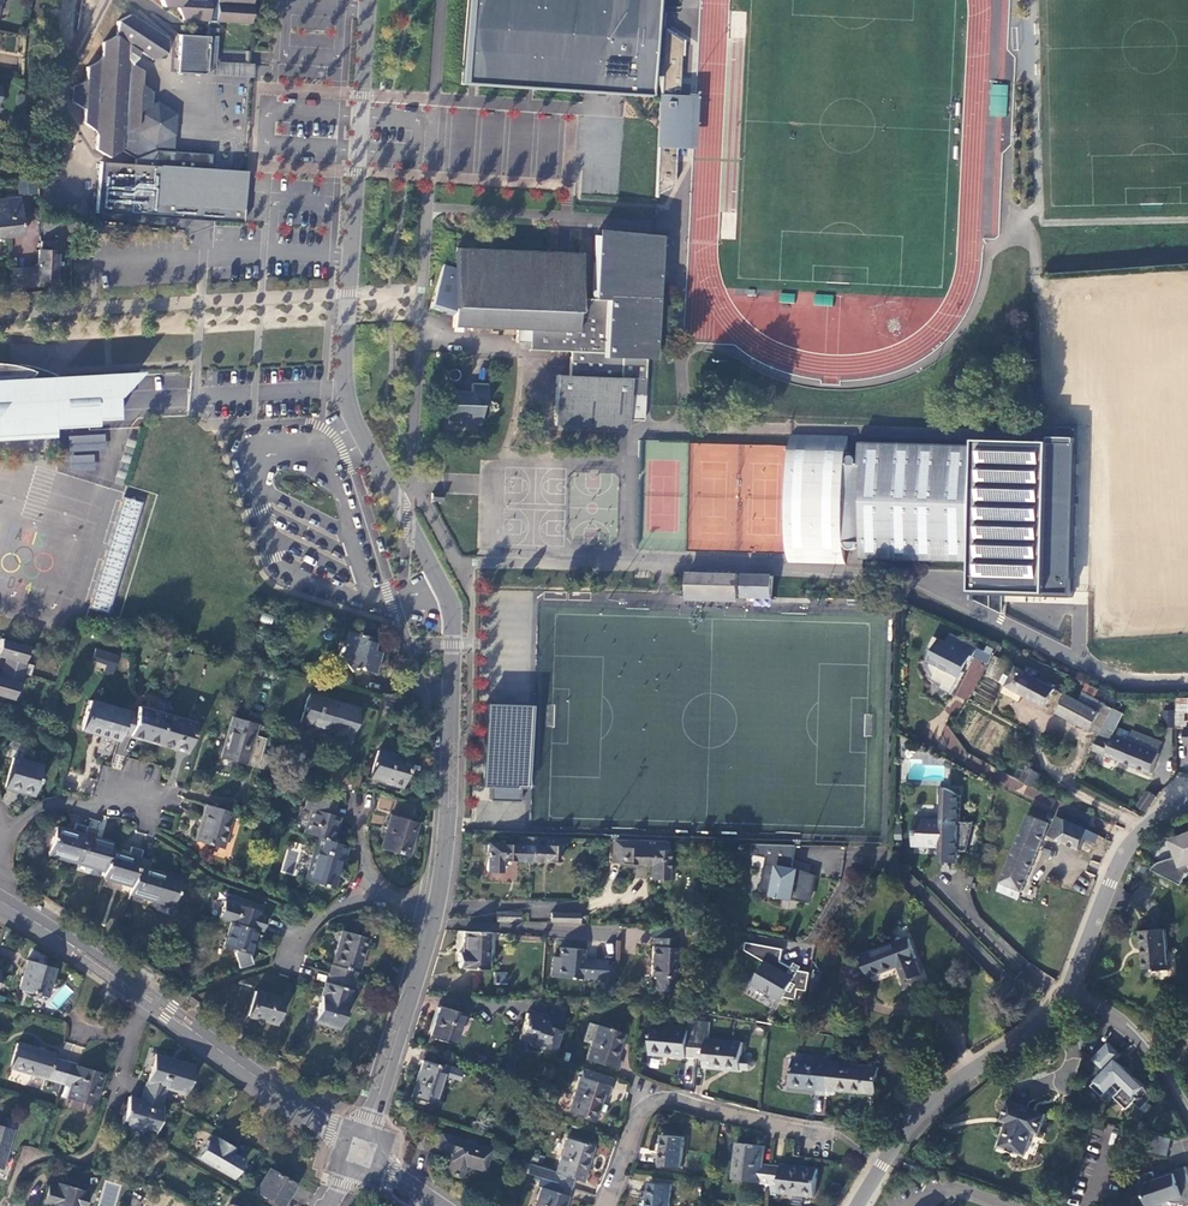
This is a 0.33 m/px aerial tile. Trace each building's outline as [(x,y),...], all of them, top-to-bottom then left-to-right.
[(55,43),(69,46),(78,0),(64,0),(55,43)] [(163,7),(177,8),(183,20),(209,21),(216,22),(251,24),(252,0),(160,0),(163,7)] [(463,83),(601,92),(649,96),(656,4),(650,3),(650,0),(469,0),(463,83)] [(162,107),(154,108),(151,105),(152,92),(140,84),(141,71),(132,64),(140,52),(153,60),(165,53),(167,38),(130,16),(116,22),(116,36),(103,42),(102,57),(99,60),(86,67),(85,81),(73,87),(71,101),(84,110),(83,123),(95,131),(97,135),(96,149),(108,157),(121,150),(135,158),(154,150),(154,145),(172,137),(173,129),(197,144),(223,131),(223,118),(236,112),(236,96),(225,89),(226,76),(221,73),(214,67),(215,37),(208,37),(179,35),(175,86),(164,93),(162,107)] [(682,42),(665,32),(655,195),(675,186),(676,148),(677,123),(679,95),(682,42)] [(695,148),(697,95),(679,95),(677,123),(676,148),(695,148)] [(21,237),(18,198),(0,200),(0,238),(21,237)] [(661,237),(596,235),(592,299),(579,298),(580,253),(455,248),(455,269),(443,265),(430,304),(453,311),(453,327),(529,330),(528,349),(570,352),(569,376),(556,375),(554,425),(627,428),(629,421),(644,422),(645,379),(645,359),(654,359),(656,298),(656,293),(654,293),(654,259),(660,259),(661,237)] [(57,241),(39,241),(38,250),(37,250),(36,270),(36,281),(54,282),(57,241)] [(36,281),(36,270),(8,272),(9,288),(11,288),(37,286),(36,281)] [(815,305),(833,305),(833,295),(815,294),(815,305)] [(54,433),(54,421),(75,420),(75,423),(89,423),(88,416),(96,416),(96,405),(101,405),(102,405),(104,404),(106,402),(107,398),(106,396),(105,394),(102,392),(100,392),(95,392),(95,380),(73,381),(73,378),(26,380),(34,372),(14,365),(0,363),(0,436),(54,433)] [(88,416),(89,423),(97,422),(97,419),(118,418),(117,398),(128,386),(128,375),(94,377),(73,378),(73,381),(95,380),(95,392),(100,392),(102,392),(105,394),(106,396),(107,398),(106,402),(104,404),(102,405),(101,405),(96,405),(96,416),(88,416)] [(471,392),(450,391),(448,421),(481,422),(482,406),(487,406),(487,384),(472,384),(471,392)] [(849,436),(792,434),(791,445),(788,555),(788,563),(847,565),(848,542),(864,542),(865,559),(972,562),(975,445),(862,442),(863,465),(851,465),(849,436)] [(105,436),(69,437),(70,453),(106,450),(105,436)] [(95,456),(70,457),(72,472),(96,471),(95,456)] [(442,493),(431,493),(431,500),(442,501),(442,493)] [(111,613),(141,501),(122,496),(92,608),(111,613)] [(739,573),(687,572),(687,596),(739,598),(739,573)] [(775,575),(744,574),(743,597),(773,598),(775,575)] [(359,666),(361,670),(373,673),(379,652),(374,650),(371,649),(374,638),(348,631),(344,643),(349,644),(347,653),(340,656),(349,671),(359,666)] [(975,646),(946,635),(943,644),(930,639),(924,651),(927,652),(926,655),(926,658),(926,661),(926,664),(927,668),(928,671),(930,674),(933,676),(931,680),(942,686),(940,690),(951,695),(958,678),(960,678),(963,669),(959,667),(961,662),(968,664),(975,646)] [(0,640),(0,657),(8,659),(6,669),(24,674),(27,664),(23,663),(28,646),(0,638),(0,640)] [(185,644),(177,642),(175,651),(183,653),(185,644)] [(185,644),(183,653),(193,655),(195,646),(185,644)] [(114,673),(120,654),(97,647),(94,659),(108,663),(106,671),(114,673)] [(1056,688),(1016,667),(1011,677),(1006,674),(1002,682),(1007,685),(1003,692),(1020,701),(1024,695),(1047,707),(1053,694),(1056,688)] [(13,700),(17,683),(21,684),(24,674),(6,669),(3,678),(0,677),(0,696),(13,700)] [(1114,709),(1084,693),(1079,701),(1068,695),(1059,713),(1100,735),(1114,709)] [(308,694),(299,723),(338,734),(336,740),(348,743),(358,708),(308,694)] [(956,696),(945,710),(952,716),(963,701),(956,696)] [(88,700),(80,730),(118,741),(120,733),(126,710),(88,700)] [(126,710),(120,733),(157,744),(166,714),(169,702),(159,700),(155,711),(138,706),(135,713),(126,710)] [(523,789),(532,789),(536,706),(489,703),(484,788),(490,788),(490,798),(522,799),(523,789)] [(1175,710),(1164,710),(1164,726),(1175,726),(1175,710)] [(166,714),(157,744),(186,753),(195,723),(166,714)] [(231,716),(219,757),(257,768),(265,738),(253,735),(257,724),(231,716)] [(1114,735),(1112,742),(1099,737),(1093,750),(1107,755),(1152,773),(1159,753),(1158,753),(1163,741),(1133,730),(1129,741),(1114,735)] [(377,750),(368,778),(401,788),(410,759),(377,750)] [(262,754),(258,768),(266,770),(269,756),(262,754)] [(32,795),(41,766),(11,757),(3,787),(32,795)] [(1028,767),(1021,780),(1034,788),(1041,774),(1028,767)] [(1075,794),(1087,802),(1093,793),(1081,785),(1075,794)] [(942,847),(942,851),(949,851),(950,853),(950,854),(951,855),(952,856),(959,856),(959,851),(968,852),(975,822),(960,821),(961,795),(960,795),(959,794),(956,792),(953,790),(949,789),(946,788),(944,788),(943,821),(915,820),(914,847),(942,847)] [(1149,791),(1139,805),(1146,811),(1157,796),(1149,791)] [(307,821),(304,833),(317,836),(330,840),(333,830),(335,830),(338,817),(332,815),(336,801),(307,793),(303,807),(310,809),(307,821)] [(204,804),(194,841),(222,849),(232,812),(204,804)] [(296,818),(307,821),(310,809),(303,807),(299,806),(296,818)] [(383,836),(380,848),(407,856),(416,822),(390,814),(386,829),(388,829),(386,837),(383,836)] [(1030,814),(999,891),(1019,899),(1050,823),(1030,814)] [(1056,816),(1048,836),(1080,849),(1084,839),(1095,844),(1099,835),(1056,816)] [(55,826),(47,854),(75,863),(86,826),(75,823),(71,835),(65,833),(66,830),(55,826)] [(86,826),(75,863),(104,872),(110,850),(112,844),(101,840),(100,843),(94,842),(98,830),(86,826)] [(317,836),(305,881),(332,889),(345,844),(330,840),(317,836)] [(529,860),(530,836),(518,836),(518,842),(515,842),(515,844),(487,843),(486,871),(501,872),(501,859),(529,860)] [(561,837),(530,836),(529,860),(559,861),(559,845),(561,845),(561,837)] [(1174,842),(1180,857),(1162,863),(1160,863),(1158,864),(1155,866),(1151,870),(1181,885),(1187,874),(1183,865),(1187,863),(1187,836),(1174,842)] [(621,839),(612,839),(611,862),(620,863),(621,839)] [(664,841),(621,839),(620,863),(650,864),(649,879),(667,880),(668,850),(664,850),(664,841)] [(1084,839),(1080,849),(1091,854),(1095,844),(1084,839)] [(770,857),(763,890),(774,892),(774,897),(784,899),(784,896),(810,901),(812,893),(813,894),(817,875),(795,871),(796,868),(794,868),(798,845),(763,844),(761,854),(770,856),(770,857)] [(104,872),(102,878),(131,886),(140,857),(142,850),(130,846),(127,858),(121,857),(122,853),(110,850),(104,872)] [(291,875),(299,853),(288,849),(280,871),(291,875)] [(942,862),(959,863),(959,856),(952,856),(951,855),(950,854),(950,853),(949,851),(942,851),(942,862)] [(131,886),(129,894),(172,907),(181,879),(155,871),(154,874),(148,873),(151,860),(140,857),(131,886)] [(225,894),(217,918),(261,931),(265,916),(260,914),(262,906),(225,894)] [(518,912),(498,911),(497,911),(496,920),(518,921),(518,912)] [(550,921),(572,922),(572,913),(551,912),(550,921)] [(231,922),(224,946),(236,949),(234,955),(239,968),(252,963),(249,954),(256,930),(231,922)] [(1167,929),(1141,931),(1144,972),(1170,970),(1167,929)] [(341,930),(329,974),(353,981),(355,972),(357,972),(367,937),(341,930)] [(487,969),(488,931),(463,931),(463,953),(458,953),(457,967),(462,967),(462,968),(487,969)] [(653,946),(652,977),(676,977),(677,947),(676,947),(676,938),(654,937),(653,946)] [(910,937),(863,955),(872,977),(900,966),(905,981),(923,974),(917,960),(919,959),(910,937)] [(785,949),(748,942),(747,950),(768,963),(756,983),(766,989),(773,996),(774,994),(785,999),(786,998),(798,1000),(800,989),(809,991),(812,973),(800,971),(799,972),(783,962),(785,949)] [(583,949),(560,946),(559,957),(557,977),(581,979),(581,978),(604,980),(606,960),(583,958),(583,949)] [(27,960),(18,988),(45,996),(54,968),(27,960)] [(494,972),(495,984),(506,984),(506,972),(494,972)] [(325,982),(313,1023),(338,1030),(353,981),(329,974),(326,983),(325,982)] [(254,990),(246,1016),(275,1025),(283,999),(254,990)] [(463,1013),(439,1006),(429,1037),(453,1045),(463,1013)] [(536,1016),(526,1013),(518,1039),(529,1042),(530,1043),(529,1045),(543,1049),(544,1047),(555,1051),(561,1031),(551,1028),(550,1030),(546,1028),(547,1024),(545,1020),(538,1018),(538,1017),(536,1016)] [(710,1038),(712,1022),(700,1021),(699,1026),(696,1057),(705,1058),(704,1067),(741,1070),(742,1068),(751,1069),(754,1066),(755,1061),(752,1057),(743,1056),(744,1042),(710,1038)] [(588,1022),(582,1041),(591,1044),(597,1025),(588,1022)] [(591,1044),(586,1060),(617,1070),(620,1059),(616,1058),(624,1033),(597,1025),(591,1044)] [(699,1026),(690,1025),(690,1029),(653,1026),(650,1054),(687,1057),(687,1056),(696,1057),(699,1026)] [(17,1042),(10,1067),(63,1083),(69,1063),(53,1058),(54,1053),(17,1042)] [(1142,1110),(1152,1098),(1145,1087),(1134,1077),(1134,1078),(1130,1074),(1129,1075),(1125,1072),(1126,1070),(1116,1061),(1121,1056),(1108,1044),(1093,1060),(1106,1072),(1092,1087),(1103,1098),(1109,1091),(1116,1097),(1115,1098),(1128,1110),(1135,1103),(1142,1110)] [(154,1054),(146,1081),(144,1090),(163,1096),(166,1087),(186,1093),(194,1065),(154,1054)] [(830,1061),(794,1058),(792,1087),(818,1089),(817,1094),(827,1095),(830,1061)] [(443,1066),(422,1060),(410,1097),(432,1104),(441,1075),(458,1081),(462,1069),(444,1063),(443,1066)] [(881,1066),(830,1061),(827,1095),(839,1096),(839,1091),(878,1095),(881,1066)] [(69,1063),(63,1083),(71,1085),(68,1098),(86,1103),(94,1106),(103,1073),(69,1063)] [(596,1082),(599,1073),(582,1068),(579,1076),(568,1112),(595,1120),(599,1111),(604,1112),(606,1105),(601,1103),(603,1095),(608,1097),(611,1086),(596,1082)] [(611,1086),(613,1078),(599,1073),(596,1082),(611,1086)] [(128,1096),(120,1123),(154,1133),(162,1106),(160,1105),(163,1096),(144,1090),(141,1098),(141,1100),(128,1096)] [(86,1103),(68,1098),(65,1107),(83,1112),(86,1103)] [(1010,1101),(1003,1119),(1009,1122),(1000,1146),(1026,1155),(1035,1131),(1040,1133),(1047,1115),(1010,1101)] [(1,1168),(13,1129),(0,1126),(0,1167),(1,1168)] [(1142,1149),(1151,1152),(1156,1135),(1147,1132),(1142,1149)] [(206,1140),(196,1157),(233,1178),(243,1160),(235,1156),(234,1158),(229,1155),(233,1147),(215,1137),(210,1134),(207,1140),(206,1140)] [(489,1149),(441,1135),(437,1147),(453,1152),(446,1172),(460,1176),(464,1164),(483,1170),(489,1149)] [(663,1135),(660,1165),(682,1167),(685,1137),(663,1135)] [(1172,1139),(1156,1135),(1151,1152),(1167,1156),(1172,1139)] [(593,1146),(566,1138),(555,1172),(528,1163),(526,1173),(552,1181),(571,1187),(573,1179),(582,1181),(593,1146)] [(766,1146),(737,1142),(733,1179),(762,1183),(771,1183),(773,1164),(764,1163),(766,1146)] [(909,1158),(905,1167),(918,1171),(921,1162),(909,1158)] [(819,1168),(782,1164),(782,1165),(773,1164),(771,1183),(779,1184),(779,1192),(815,1196),(819,1168)] [(1149,1205),(1156,1205),(1168,1202),(1171,1202),(1177,1203),(1181,1203),(1185,1203),(1186,1205),(1187,1205),(1187,1172),(1186,1167),(1161,1175),(1162,1178),(1156,1180),(1153,1172),(1143,1175),(1141,1182),(1149,1205)] [(255,1192),(280,1205),(282,1205),(295,1183),(269,1168),(255,1192)] [(535,1205),(565,1205),(568,1196),(571,1187),(552,1181),(550,1190),(541,1187),(535,1205)] [(651,1182),(648,1205),(670,1205),(673,1184),(651,1182)] [(57,1188),(48,1185),(42,1202),(52,1205),(84,1205),(88,1191),(59,1183),(57,1188)] [(690,1194),(703,1196),(704,1187),(691,1185),(690,1194)] [(124,1205),(139,1205),(141,1202),(130,1196),(124,1205)]
